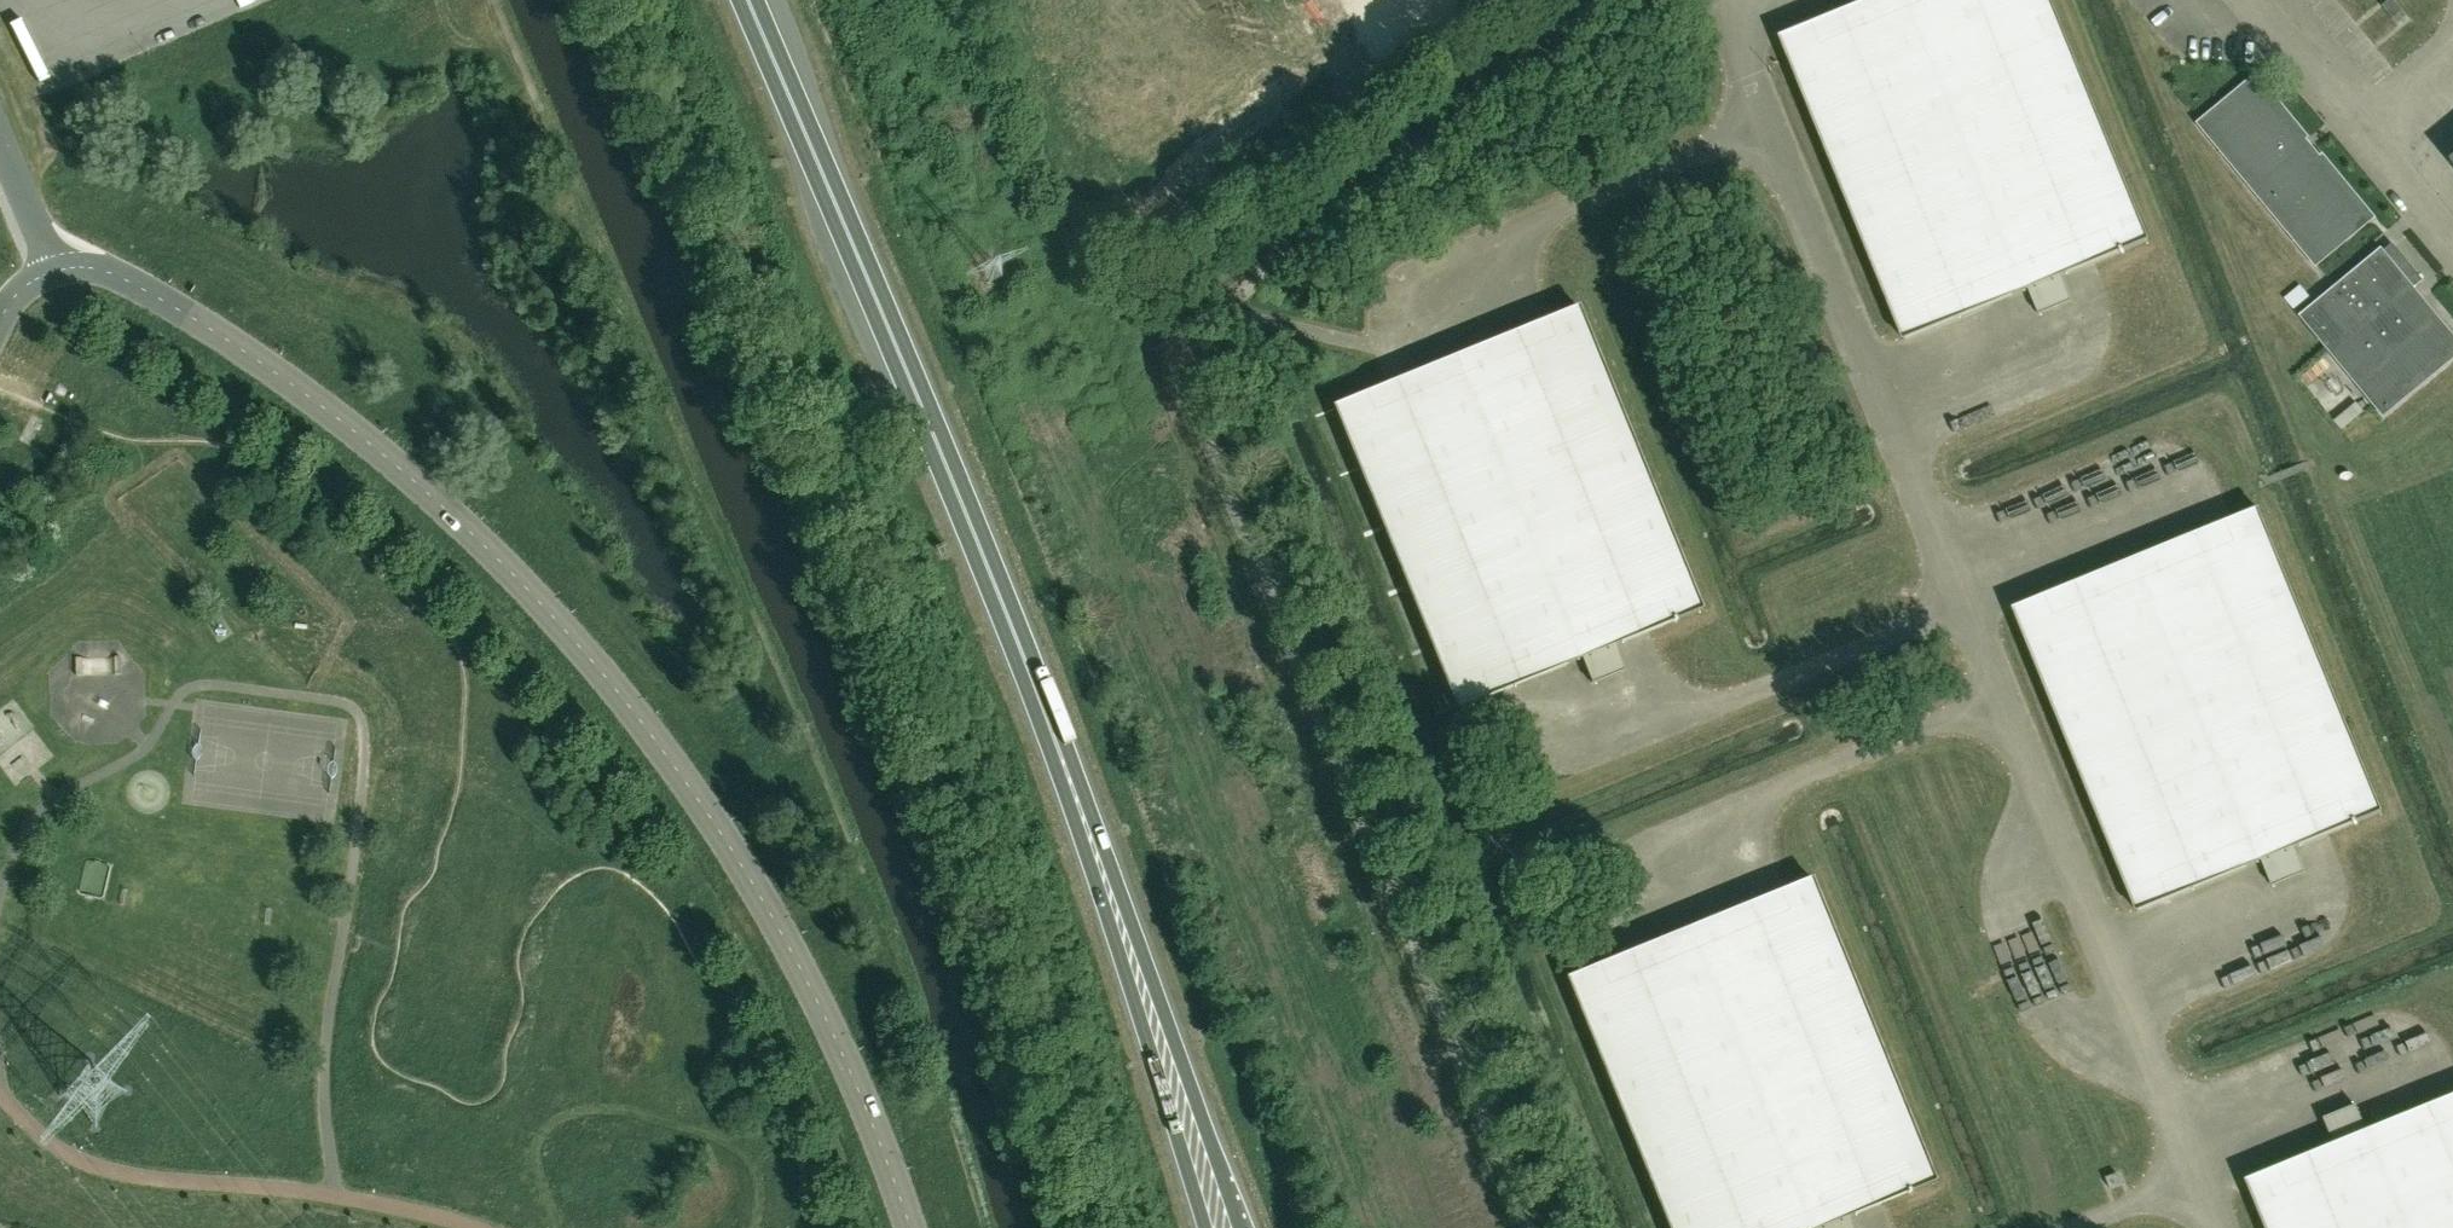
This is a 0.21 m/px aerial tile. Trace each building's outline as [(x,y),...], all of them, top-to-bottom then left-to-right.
[(2150,239),(2052,0),(1868,0),(1782,36),(1906,339),(2030,288),(2039,311),(2072,297),(2063,275),(2081,267),(2150,239)] [(2408,17),(2394,0),(2389,0),(2383,5),(2399,24),(2408,17)] [(2317,262),(2372,216),(2321,155),(2317,159),(2303,141),(2307,138),(2256,77),(2202,123),(2317,262)] [(2452,355),(2452,339),(2412,289),(2424,280),(2393,243),(2305,316),(2384,412),(2452,355)] [(1578,306),(1551,316),(1494,340),(1387,383),(1334,405),(1458,709),(1484,698),(1542,674),(1582,658),(1592,683),(1625,669),(1615,645),(1648,631),(1702,609),(1578,306)] [(2015,609),(2137,910),(2138,911),(2225,876),(2262,861),(2273,885),(2305,872),(2295,847),(2329,834),(2382,812),(2258,508),(2212,527),(2014,608),(2015,609)] [(1935,1181),(1812,877),(1744,904),(1568,976),(1670,1227),(1853,1227),(1848,1216),(1935,1181)] [(2411,1112),(2368,1130),(2359,1108),(2326,1121),(2335,1143),(2248,1179),(2268,1227),(2452,1227),(2452,1095),(2411,1112)] [(2122,1184),(2118,1173),(2107,1177),(2111,1189),(2122,1184)]
